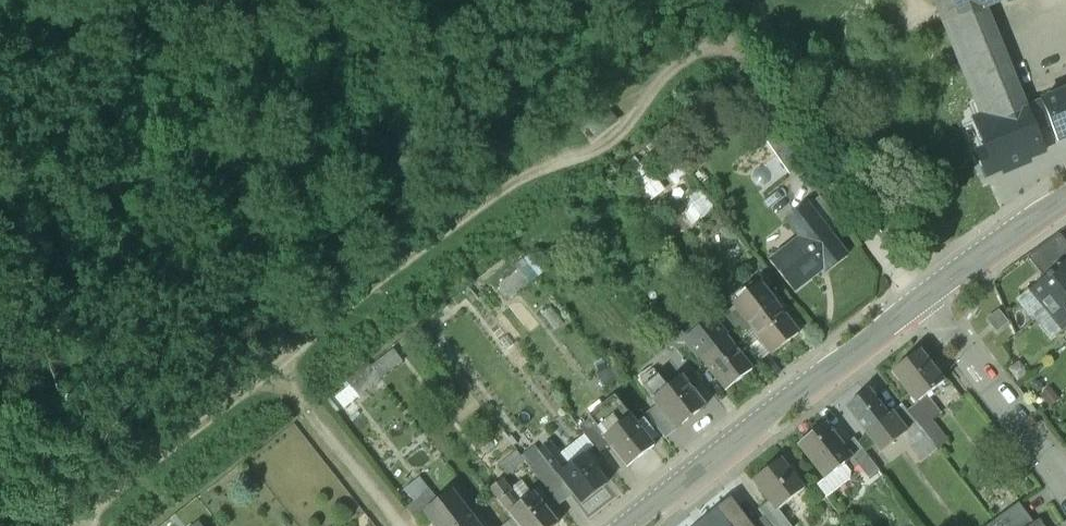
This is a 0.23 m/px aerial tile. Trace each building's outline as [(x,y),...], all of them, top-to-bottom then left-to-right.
[(951,0),(935,0),(975,98),(988,92),(958,17),(951,0)] [(958,17),(984,7),(1001,0),(951,0),(958,17)] [(1026,111),(984,7),(958,17),(988,92),(996,111),(1000,122),(1026,111)] [(1042,102),(1051,125),(1058,142),(1065,139),(1065,92),(1042,102)] [(598,101),(579,116),(596,137),(614,122),(598,101)] [(1000,122),(996,111),(974,120),(986,150),(977,153),(986,176),(1003,170),(1005,173),(1029,162),(1028,159),(1045,152),(1036,131),(1051,125),(1043,105),(1026,111),(1000,122)] [(649,161),(628,169),(641,201),(661,193),(649,161)] [(702,217),(714,211),(703,189),(691,195),(702,217)] [(823,193),(807,206),(829,235),(844,224),(823,193)] [(802,238),(772,261),(795,290),(825,267),(828,271),(846,257),(829,235),(807,206),(788,220),(802,238)] [(1042,262),(1042,264),(1050,273),(1065,260),(1065,249),(1063,245),(1042,262)] [(1028,291),(1045,312),(1065,294),(1065,260),(1050,273),(1028,291)] [(499,284),(512,301),(541,279),(528,262),(499,284)] [(760,285),(734,305),(752,328),(772,354),(799,334),(760,285)] [(1045,312),(1062,332),(1065,329),(1065,294),(1045,312)] [(752,328),(734,305),(723,313),(742,336),(752,328)] [(1006,324),(997,312),(988,319),(998,331),(1006,324)] [(709,315),(684,334),(688,339),(685,341),(686,343),(699,359),(700,359),(726,391),(752,371),(726,338),(727,338),(709,315)] [(684,334),(670,317),(658,326),(677,350),(686,343),(685,341),(688,339),(684,334)] [(392,346),(369,363),(381,379),(404,361),(392,346)] [(944,382),(919,351),(892,372),(916,404),(926,396),(944,382)] [(381,379),(369,363),(332,392),(344,408),(381,379)] [(681,377),(667,388),(653,371),(639,381),(654,399),(652,400),(658,407),(676,429),(705,407),(681,377)] [(888,415),(868,391),(846,408),(866,434),(889,417),(888,415)] [(916,404),(907,411),(921,429),(931,421),(940,414),(926,396),(916,404)] [(614,398),(589,418),(590,419),(604,436),(603,437),(609,445),(628,468),(654,448),(614,398)] [(907,411),(902,405),(892,412),(907,432),(902,436),(920,463),(937,450),(921,429),(907,411)] [(658,407),(647,415),(665,438),(676,429),(658,407)] [(889,417),(866,434),(881,452),(902,436),(907,432),(892,412),(888,415),(889,417)] [(604,436),(590,419),(580,427),(600,453),(609,445),(603,437),(604,436)] [(948,442),(931,421),(921,429),(937,450),(948,442)] [(852,458),(825,424),(798,445),(825,480),(840,468),(852,458)] [(568,467),(548,442),(538,450),(543,457),(558,475),(568,467)] [(568,467),(558,475),(573,494),(581,505),(607,485),(584,455),(568,467)] [(558,475),(543,457),(529,467),(559,505),(573,494),(558,475)] [(804,490),(780,459),(752,480),(768,500),(776,510),(777,509),(804,490)] [(849,480),(840,468),(825,480),(817,486),(826,498),(849,480)] [(518,505),(508,492),(512,489),(502,478),(489,488),(509,513),(518,505)] [(408,491),(416,502),(429,492),(421,481),(408,491)] [(416,522),(425,515),(439,504),(429,492),(416,502),(406,509),(416,522)] [(425,515),(434,525),(478,525),(453,494),(439,504),(425,515)] [(509,513),(513,518),(519,525),(554,525),(557,524),(533,494),(518,505),(509,513)] [(730,498),(696,525),(751,525),(730,498)] [(776,510),(768,500),(757,508),(763,516),(771,525),(790,525),(777,509),(776,510)] [(763,516),(751,525),(771,525),(763,516)] [(988,525),(1007,525),(1001,516),(988,525)] [(513,518),(503,525),(519,525),(513,518)]
